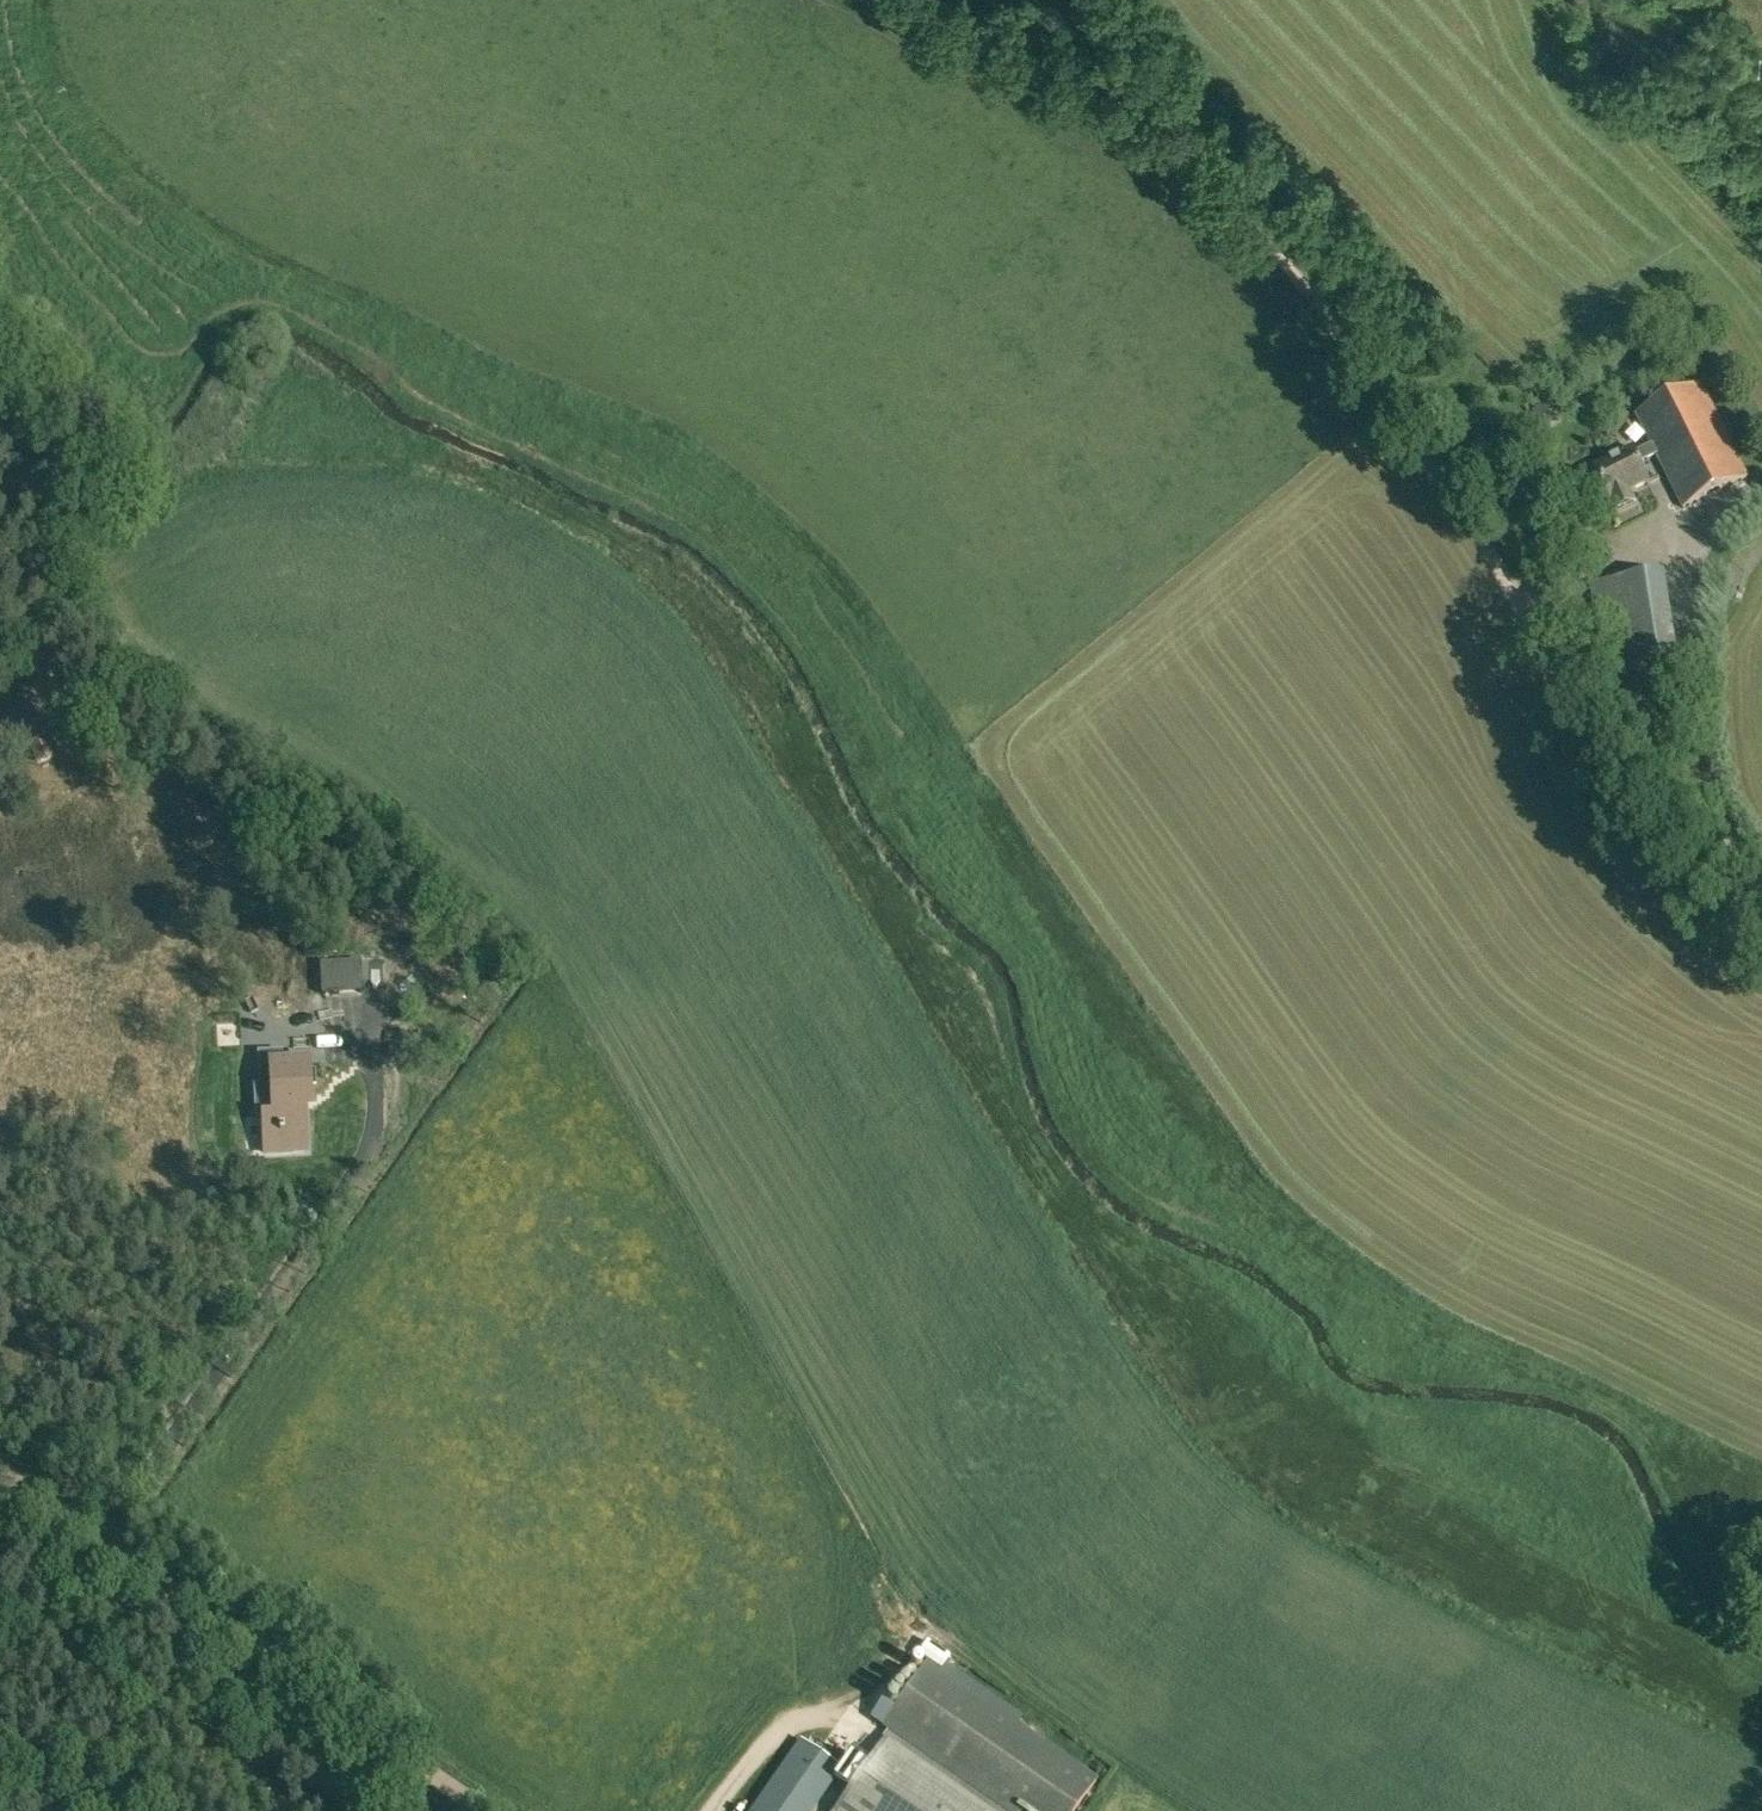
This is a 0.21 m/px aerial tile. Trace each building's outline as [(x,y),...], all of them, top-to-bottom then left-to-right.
[(1636,501),(1631,491),(1650,482),(1640,463),(1657,454),(1683,507),(1748,476),(1703,382),(1638,414),(1653,444),(1636,453),(1633,448),(1594,467),(1616,511),(1636,501)] [(1611,708),(1665,700),(1646,575),(1592,584),(1611,708)] [(320,963),(322,994),(363,991),(361,961),(320,963)] [(280,1128),(280,1134),(281,1134),(282,1151),(308,1150),(305,1098),(311,1098),(309,1062),(270,1063),(273,1115),(280,1115),(281,1128),(280,1128)] [(908,1742),(1008,1810),(1074,1810),(1096,1779),(1042,1742),(1018,1725),(1023,1717),(948,1665),(950,1662),(944,1659),(945,1657),(941,1654),(940,1655),(923,1642),(914,1655),(925,1663),(890,1713),(883,1724),(908,1742)] [(833,1810),(991,1810),(885,1737),(833,1810)] [(805,1742),(801,1739),(751,1810),(811,1810),(842,1767),(805,1742)]
